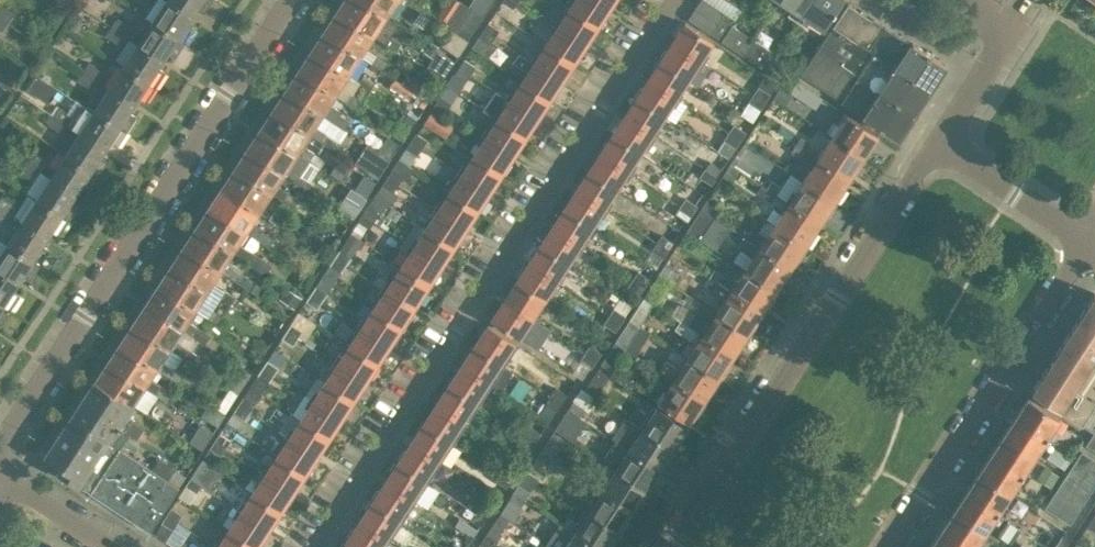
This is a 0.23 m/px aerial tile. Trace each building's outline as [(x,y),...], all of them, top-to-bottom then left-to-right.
[(116,0),(90,0),(108,12),(116,0)] [(168,0),(166,0),(152,21),(184,42),(194,28),(187,23),(192,15),(168,0)] [(192,15),(197,7),(204,12),(212,0),(168,0),(192,15)] [(388,16),(364,0),(345,0),(339,10),(375,34),(388,16)] [(398,0),(364,0),(388,16),(398,0)] [(490,0),(471,0),(466,8),(459,3),(444,25),(452,29),(468,40),(493,1),(490,0)] [(611,7),(600,0),(577,0),(572,8),(599,26),(611,7)] [(706,0),(699,0),(696,5),(719,20),(724,12),(706,0)] [(811,0),(784,0),(793,6),(788,13),(798,20),(811,0)] [(798,20),(807,27),(812,19),(826,28),(845,0),(811,0),(798,20)] [(846,36),(861,11),(849,3),(833,28),(846,36)] [(9,23),(15,14),(0,4),(0,17),(9,23)] [(719,20),(696,5),(687,18),(711,34),(719,20)] [(560,17),(556,24),(587,44),(599,26),(572,8),(564,20),(560,17)] [(366,48),(375,34),(339,10),(326,30),(363,54),(362,55),(371,61),(376,54),(366,48)] [(861,11),(846,36),(858,44),(874,19),(861,11)] [(9,23),(0,17),(0,29),(4,31),(9,23)] [(118,17),(111,26),(126,36),(133,27),(118,17)] [(874,52),(897,67),(912,44),(874,19),(858,44),(872,53),(874,52)] [(722,41),(731,28),(719,20),(711,34),(722,41)] [(184,42),(152,21),(138,43),(163,60),(168,52),(175,57),(184,42)] [(483,29),(495,36),(499,29),(488,22),(483,29)] [(686,23),(674,42),(705,62),(710,56),(706,53),(714,41),(686,23)] [(575,63),(587,44),(556,24),(551,32),(555,34),(548,45),(575,63)] [(733,24),(731,28),(722,41),(744,55),(753,42),(755,39),(754,38),(757,34),(740,24),(738,27),(733,24)] [(121,44),(126,36),(111,26),(106,34),(121,44)] [(818,51),(914,113),(930,89),(897,67),(874,52),(872,53),(858,44),(846,36),(833,28),(818,51)] [(468,40),(452,29),(442,45),(458,56),(468,40)] [(483,29),(472,47),(487,57),(494,46),(490,43),(495,36),(483,29)] [(350,74),(362,55),(363,54),(326,30),(313,49),(350,74)] [(674,42),(662,60),(690,78),(697,68),(700,70),(705,62),(674,42)] [(773,56),(753,42),(744,55),(765,69),(771,59),(773,56)] [(163,60),(138,43),(123,66),(155,87),(165,72),(158,68),(163,60)] [(897,67),(930,89),(945,65),(942,61),(913,43),(912,44),(897,67)] [(575,63),(548,45),(540,56),(536,53),(532,61),(563,81),(575,63)] [(337,93),(350,74),(313,49),(300,69),(337,93)] [(864,115),(898,137),(914,113),(818,51),(803,74),(864,114),(864,115)] [(563,81),(532,61),(518,52),(512,61),(529,73),(524,82),(551,99),(563,81)] [(376,54),(371,61),(370,62),(383,70),(388,62),(376,54)] [(459,66),(470,73),(475,66),(464,59),(459,66)] [(780,65),(771,59),(765,69),(774,75),(780,65)] [(662,60),(650,79),(681,99),(687,103),(698,84),(690,78),(662,60)] [(88,61),(82,71),(98,81),(104,71),(88,61)] [(155,87),(123,66),(109,88),(134,104),(138,98),(145,102),(155,87)] [(459,66),(454,74),(466,81),(470,73),(459,66)] [(331,103),(337,93),(300,69),(287,88),(324,113),(345,127),(350,120),(340,113),(342,110),(331,103)] [(92,89),(98,81),(82,71),(77,79),(92,89)] [(37,72),(25,89),(48,104),(59,87),(37,72)] [(376,81),(363,73),(358,82),(370,89),(376,81)] [(394,78),(390,85),(410,98),(414,91),(394,78)] [(650,79),(638,97),(666,115),(673,105),(676,107),(681,99),(650,79)] [(789,91),(801,99),(808,88),(797,80),(789,91)] [(1,107),(12,90),(0,82),(0,106),(1,107)] [(512,90),(508,97),(538,118),(551,99),(524,82),(516,92),(512,90)] [(765,101),(770,93),(758,85),(753,93),(765,101)] [(784,104),(790,94),(780,87),(773,97),(784,104)] [(134,104),(109,88),(94,110),(126,131),(136,117),(129,112),(134,104)] [(345,127),(324,113),(287,88),(275,108),(311,132),(310,134),(332,148),(345,127)] [(363,101),(350,93),(345,101),(357,109),(363,101)] [(428,99),(418,93),(413,100),(423,107),(428,99)] [(760,109),(765,101),(753,93),(748,101),(760,109)] [(435,103),(446,110),(451,103),(440,95),(435,103)] [(526,136),(538,118),(508,97),(503,104),(497,100),(490,112),(499,118),(526,136)] [(638,97),(626,116),(657,136),(662,129),(659,126),(666,115),(638,97)] [(446,110),(435,103),(430,111),(442,118),(446,110)] [(59,105),(53,115),(68,125),(74,116),(59,105)] [(303,144),(310,134),(311,132),(275,108),(262,127),(299,152),(310,159),(314,152),(303,144)] [(126,131),(94,110),(80,132),(105,149),(110,141),(117,146),(126,131)] [(424,120),(445,133),(451,124),(442,118),(430,111),(424,120)] [(746,131),(751,121),(736,111),(730,122),(733,124),(734,123),(746,131)] [(404,123),(410,128),(416,119),(407,113),(403,119),(404,123)] [(833,137),(862,157),(877,133),(848,114),(833,137)] [(63,133),(68,125),(53,115),(48,123),(63,133)] [(626,116),(614,134),(642,152),(649,141),(652,143),(657,136),(626,116)] [(488,127),(483,134),(514,155),(526,136),(499,118),(492,129),(488,127)] [(423,122),(411,140),(422,147),(435,129),(423,122)] [(290,165),(299,152),(262,127),(249,147),(286,172),(307,186),(312,179),(290,165)] [(728,157),(740,139),(729,131),(717,149),(728,157)] [(105,149),(80,132),(65,155),(98,176),(107,161),(100,156),(105,149)] [(502,173),(514,155),(483,134),(478,142),(482,145),(475,155),(502,173)] [(614,134),(602,152),(633,173),(638,165),(635,163),(642,152),(614,134)] [(800,136),(795,144),(804,150),(809,142),(800,136)] [(380,150),(391,158),(400,144),(389,137),(380,150)] [(818,159),(848,178),(862,157),(833,137),(818,159)] [(417,154),(422,147),(411,140),(406,148),(417,154)] [(800,157),(804,150),(795,144),(791,151),(800,157)] [(278,183),(286,172),(249,147),(236,167),(273,191),(294,205),(299,198),(278,183)] [(378,177),(391,158),(380,150),(375,147),(375,148),(380,151),(367,170),(378,177)] [(710,160),(705,167),(717,175),(722,168),(728,157),(717,149),(710,160)] [(30,150),(25,159),(40,169),(46,160),(30,150)] [(602,152),(590,171),(617,189),(625,177),(629,180),(633,173),(602,152)] [(98,176),(65,155),(51,177),(76,193),(80,186),(87,191),(98,176)] [(464,164),(459,171),(490,191),(502,173),(475,155),(468,167),(464,164)] [(399,158),(387,177),(398,184),(402,177),(407,179),(414,168),(399,158)] [(34,178),(40,169),(25,159),(19,168),(34,178)] [(804,181),(834,200),(848,178),(818,159),(804,181)] [(740,169),(730,163),(723,175),(733,181),(740,169)] [(236,167),(223,186),(260,210),(273,191),(236,167)] [(704,194),(717,175),(705,167),(700,175),(697,173),(689,184),(704,194)] [(478,210),(490,191),(459,171),(454,179),(458,181),(451,192),(478,210)] [(590,171),(578,189),(609,210),(614,202),(610,199),(617,189),(590,171)] [(376,182),(364,174),(354,189),(367,197),(376,182)] [(767,187),(766,188),(775,194),(780,186),(764,176),(760,182),(767,187)] [(76,193),(51,177),(37,198),(69,219),(78,206),(70,201),(76,193)] [(387,177),(375,195),(385,201),(398,184),(387,177)] [(790,203),(819,223),(834,200),(804,181),(790,203)] [(254,221),(260,210),(223,186),(211,206),(248,230),(246,232),(268,246),(274,237),(263,231),(265,228),(254,221)] [(771,201),(775,194),(766,188),(762,195),(771,201)] [(566,208),(593,225),(605,233),(613,221),(620,226),(624,219),(609,210),(578,189),(566,208)] [(440,201),(435,208),(466,228),(478,210),(451,192),(444,203),(440,201)] [(0,197),(0,206),(11,213),(17,204),(2,194),(0,197)] [(375,195),(363,213),(374,221),(379,213),(384,215),(390,205),(385,201),(375,195)] [(717,200),(710,195),(701,208),(715,217),(718,213),(717,200)] [(686,197),(680,205),(692,213),(698,205),(686,197)] [(69,219),(37,198),(23,221),(47,237),(51,230),(59,235),(69,219)] [(360,209),(345,199),(338,209),(353,219),(360,209)] [(775,226),(804,245),(819,223),(790,203),(775,226)] [(692,213),(680,205),(675,213),(687,221),(692,213)] [(11,213),(0,206),(0,219),(5,222),(11,213)] [(239,242),(246,232),(248,230),(211,206),(198,225),(235,249),(233,252),(267,273),(273,263),(239,242)] [(454,247),(466,228),(435,208),(430,216),(434,218),(427,229),(454,247)] [(566,208),(554,226),(585,246),(589,239),(586,237),(593,225),(566,208)] [(731,227),(715,217),(701,208),(687,230),(717,249),(731,227)] [(286,218),(274,210),(269,218),(281,226),(286,218)] [(363,213),(358,221),(369,228),(374,221),(363,213)] [(47,237),(23,221),(8,243),(40,264),(49,250),(42,245),(47,237)] [(761,247),(790,267),(804,245),(775,226),(768,236),(760,231),(758,233),(752,229),(751,230),(742,224),(738,231),(746,238),(757,245),(761,247)] [(198,225),(185,245),(222,269),(257,294),(260,293),(262,290),(262,286),(242,272),(244,269),(228,259),(233,252),(235,249),(198,225)] [(554,226),(542,244),(569,262),(576,251),(580,254),(585,246),(554,226)] [(442,265),(454,247),(427,229),(420,240),(416,238),(411,245),(442,265)] [(349,235),(335,256),(346,263),(358,246),(361,247),(363,244),(365,241),(351,232),(349,235)] [(661,233),(657,241),(668,248),(673,241),(661,233)] [(388,280),(383,287),(414,307),(442,265),(411,245),(403,239),(398,247),(410,255),(392,282),(388,280)] [(668,248),(657,241),(651,249),(664,256),(668,248)] [(8,243),(0,255),(0,269),(18,281),(22,275),(30,280),(40,264),(8,243)] [(542,244),(530,263),(561,283),(566,276),(562,273),(569,262),(542,244)] [(214,282),(222,269),(185,245),(172,264),(219,294),(223,288),(214,282)] [(747,269),(776,288),(790,267),(761,247),(757,245),(751,255),(754,257),(747,269)] [(335,256),(323,274),(334,281),(346,263),(335,256)] [(530,263),(518,281),(545,299),(552,288),(556,290),(561,283),(530,263)] [(213,308),(220,298),(218,296),(219,294),(172,264),(159,284),(196,308),(196,309),(205,315),(210,306),(213,308)] [(718,282),(718,281),(723,274),(714,268),(709,276),(718,282)] [(0,269),(0,301),(11,308),(20,295),(13,290),(18,281),(0,269)] [(732,291),(761,311),(776,288),(747,269),(732,291)] [(637,270),(632,278),(644,286),(649,278),(637,270)] [(323,274),(311,293),(322,300),(334,281),(323,274)] [(654,303),(669,281),(658,274),(644,296),(654,303)] [(644,286),(632,278),(627,286),(639,294),(644,286)] [(518,281),(506,300),(537,320),(541,313),(537,311),(545,299),(518,281)] [(196,309),(196,308),(159,284),(147,304),(184,328),(205,342),(210,334),(189,320),(196,309)] [(402,326),(414,307),(383,287),(378,295),(382,297),(375,308),(402,326)] [(223,288),(219,294),(218,296),(220,298),(230,304),(235,296),(223,288)] [(718,314),(747,333),(761,311),(732,291),(718,314)] [(1094,292),(1031,389),(1094,429),(1094,427),(1094,293),(1094,292)] [(292,309),(299,298),(291,293),(284,304),(292,309)] [(311,293),(306,301),(317,308),(322,300),(311,293)] [(643,296),(629,319),(639,325),(653,303),(643,296)] [(537,320),(506,300),(493,319),(520,336),(528,325),(532,328),(537,320)] [(0,301),(0,322),(1,323),(11,308),(0,301)] [(176,340),(184,328),(147,304),(134,323),(170,346),(193,361),(197,354),(176,340)] [(689,326),(733,355),(747,333),(718,314),(702,304),(693,318),(689,326)] [(223,315),(213,308),(210,306),(205,315),(217,323),(223,315)] [(614,307),(609,315),(621,323),(626,315),(625,315),(614,307)] [(364,317),(359,324),(390,344),(402,326),(375,308),(368,319),(364,317)] [(298,313),(292,322),(303,329),(308,332),(314,323),(298,313)] [(609,315),(604,323),(615,331),(621,323),(609,315)] [(639,325),(629,319),(615,340),(625,347),(639,325)] [(684,333),(689,326),(680,320),(675,328),(684,333)] [(292,322),(287,330),(298,337),(303,329),(292,322)] [(157,366),(170,346),(134,323),(121,343),(157,366)] [(378,363),(390,344),(359,324),(355,331),(358,334),(351,345),(378,363)] [(489,325),(476,345),(505,364),(504,365),(512,370),(526,349),(489,325)] [(689,358),(718,377),(733,355),(689,326),(684,333),(699,343),(689,358)] [(287,330),(282,337),(293,344),(298,337),(287,330)] [(625,347),(615,340),(600,364),(610,370),(625,347)] [(150,377),(157,366),(121,343),(109,361),(145,384),(144,385),(154,392),(167,401),(172,392),(160,385),(161,384),(150,377)] [(590,344),(585,352),(597,360),(602,352),(590,344)] [(335,361),(366,381),(378,363),(351,345),(344,356),(340,354),(335,361)] [(476,345),(463,364),(492,383),(504,365),(505,364),(476,345)] [(580,360),(591,368),(597,360),(585,352),(580,360)] [(675,380),(704,399),(718,377),(689,358),(682,368),(666,358),(659,369),(675,380)] [(185,374),(162,359),(157,367),(167,373),(180,381),(185,374)] [(263,366),(274,373),(278,367),(267,359),(263,366)] [(139,394),(144,385),(145,384),(109,361),(97,380),(133,403),(136,405),(142,396),(139,394)] [(334,371),(327,382),(354,399),(366,381),(335,361),(330,369),(334,371)] [(463,364),(450,384),(479,403),(492,383),(463,364)] [(227,386),(230,388),(238,393),(251,373),(241,366),(227,386)] [(274,373),(263,366),(251,385),(262,392),(274,373)] [(609,375),(598,368),(584,389),(582,388),(585,390),(595,397),(609,375)] [(550,394),(562,402),(568,394),(567,392),(573,383),(556,370),(547,382),(554,388),(550,394)] [(126,414),(133,403),(97,380),(73,416),(103,436),(121,447),(122,447),(131,434),(137,438),(144,426),(126,414)] [(704,399),(675,380),(660,402),(690,421),(704,399)] [(342,418),(354,399),(327,382),(319,394),(316,391),(311,398),(342,418)] [(450,384),(438,403),(467,422),(479,403),(450,384)] [(262,392),(251,385),(239,403),(250,411),(262,392)] [(587,410),(595,397),(585,390),(582,388),(568,408),(580,416),(585,408),(587,410)] [(557,409),(562,402),(550,394),(546,402),(557,409)] [(225,412),(233,400),(225,395),(218,407),(225,412)] [(1028,395),(1003,432),(1036,454),(1060,416),(1028,395)] [(310,408),(303,419),(330,436),(342,418),(311,398),(306,406),(310,408)] [(226,423),(237,430),(250,411),(239,403),(226,423)] [(425,423),(454,442),(467,422),(438,403),(425,423)] [(674,447),(687,427),(655,405),(641,426),(674,447)] [(223,416),(208,406),(201,416),(216,426),(223,416)] [(580,416),(568,408),(555,429),(569,439),(576,428),(574,423),(580,416)] [(330,436),(303,419),(291,411),(279,429),(281,430),(317,455),(330,436)] [(98,443),(103,436),(73,416),(58,440),(72,449),(82,434),(86,437),(87,436),(98,443)] [(190,440),(203,448),(203,449),(214,431),(200,423),(190,440)] [(215,440),(226,447),(233,437),(244,444),(248,437),(237,430),(226,423),(215,440)] [(425,423),(412,442),(441,461),(454,442),(425,423)] [(530,425),(525,433),(537,441),(542,433),(530,425)] [(660,468),(674,447),(641,426),(628,447),(660,468)] [(305,473),(317,455),(281,430),(269,449),(278,455),(305,473)] [(1094,431),(1086,444),(1094,450),(1094,432),(1094,431)] [(1003,432),(978,470),(1011,492),(1036,454),(1003,432)] [(532,448),(537,441),(525,433),(520,440),(532,448)] [(92,491),(121,447),(103,436),(98,443),(87,436),(86,437),(82,434),(72,449),(58,440),(51,451),(50,453),(50,456),(64,465),(60,470),(92,491)] [(215,440),(210,448),(221,454),(226,447),(215,440)] [(412,442),(399,462),(428,481),(441,461),(412,442)] [(546,442),(540,450),(552,458),(558,449),(546,442)] [(133,455),(122,447),(121,447),(92,491),(123,511),(151,467),(158,456),(139,444),(133,455)] [(1052,445),(1045,455),(1064,467),(1070,457),(1052,445)] [(647,489),(660,468),(628,447),(614,468),(647,489)] [(305,473),(278,455),(269,449),(256,467),(263,472),(293,491),(305,473)] [(540,450),(535,457),(548,465),(552,458),(540,450)] [(1045,507),(1070,523),(1094,484),(1094,459),(1082,450),(1045,507)] [(158,456),(151,467),(123,511),(151,530),(180,486),(179,486),(154,469),(161,458),(158,456)] [(154,469),(179,486),(186,475),(161,458),(154,469)] [(190,478),(201,485),(209,490),(221,471),(214,466),(203,459),(190,478)] [(399,462),(387,481),(416,500),(428,481),(399,462)] [(505,464),(500,471),(512,479),(517,471),(505,464)] [(1044,464),(1036,475),(1050,484),(1058,473),(1044,464)] [(293,491),(263,472),(256,467),(244,486),(254,492),(281,510),(293,491)] [(633,510),(647,489),(614,468),(607,479),(593,471),(587,480),(633,510)] [(527,470),(514,491),(525,499),(539,478),(527,470)] [(978,470),(954,508),(986,529),(1011,492),(978,470)] [(507,487),(512,479),(500,471),(495,479),(507,487)] [(201,485),(190,478),(178,496),(190,503),(201,485)] [(633,510),(587,480),(586,479),(580,489),(595,498),(587,510),(619,531),(633,510)] [(387,481),(374,501),(403,520),(416,500),(387,481)] [(520,506),(525,499),(514,491),(499,512),(516,523),(523,512),(517,508),(518,505),(520,506)] [(244,501),(239,509),(269,528),(281,510),(254,492),(247,503),(244,501)] [(374,501),(361,521),(390,539),(403,520),(374,501)] [(479,503),(474,510),(486,518),(491,511),(479,503)] [(178,520),(183,512),(172,506),(168,513),(178,520)] [(929,546),(931,546),(975,546),(986,529),(954,508),(929,546)] [(257,546),(269,528),(239,509),(234,516),(238,518),(230,529),(257,546)] [(481,526),(486,518),(474,510),(469,518),(481,526)] [(619,531),(587,510),(579,522),(567,515),(562,523),(599,546),(609,546),(619,531)] [(499,512),(486,533),(498,541),(503,533),(501,531),(508,519),(516,523),(499,512)] [(173,528),(178,520),(168,513),(162,521),(173,528)] [(460,519),(455,527),(473,538),(478,531),(460,519)] [(165,539),(173,528),(162,521),(155,532),(155,533),(165,539)] [(349,540),(359,546),(385,546),(390,539),(361,521),(349,540)] [(562,523),(560,522),(547,543),(553,546),(599,546),(562,523)] [(1007,523),(998,536),(1010,544),(1018,531),(1007,523)] [(215,545),(217,546),(257,546),(230,529),(223,539),(220,537),(215,545)] [(481,541),(491,546),(494,546),(498,541),(486,533),(481,540),(481,541)]
